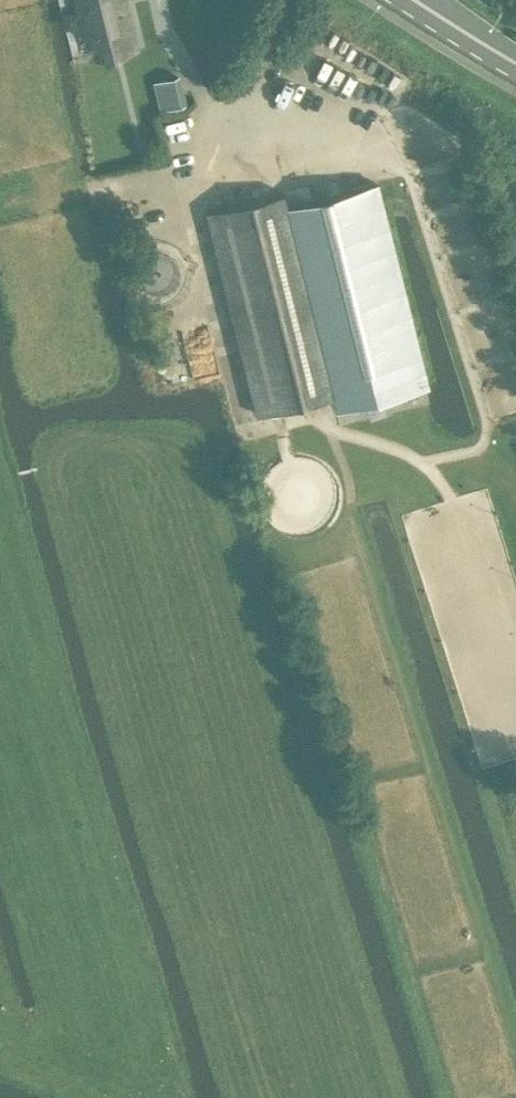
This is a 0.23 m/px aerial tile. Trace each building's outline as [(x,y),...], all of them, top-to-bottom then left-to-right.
[(87,37),(102,49),(118,46),(134,42),(123,0),(78,0),(87,37)] [(336,408),(409,390),(427,385),(377,183),(287,205),(284,193),(207,212),(258,415),(333,396),(336,408)]
